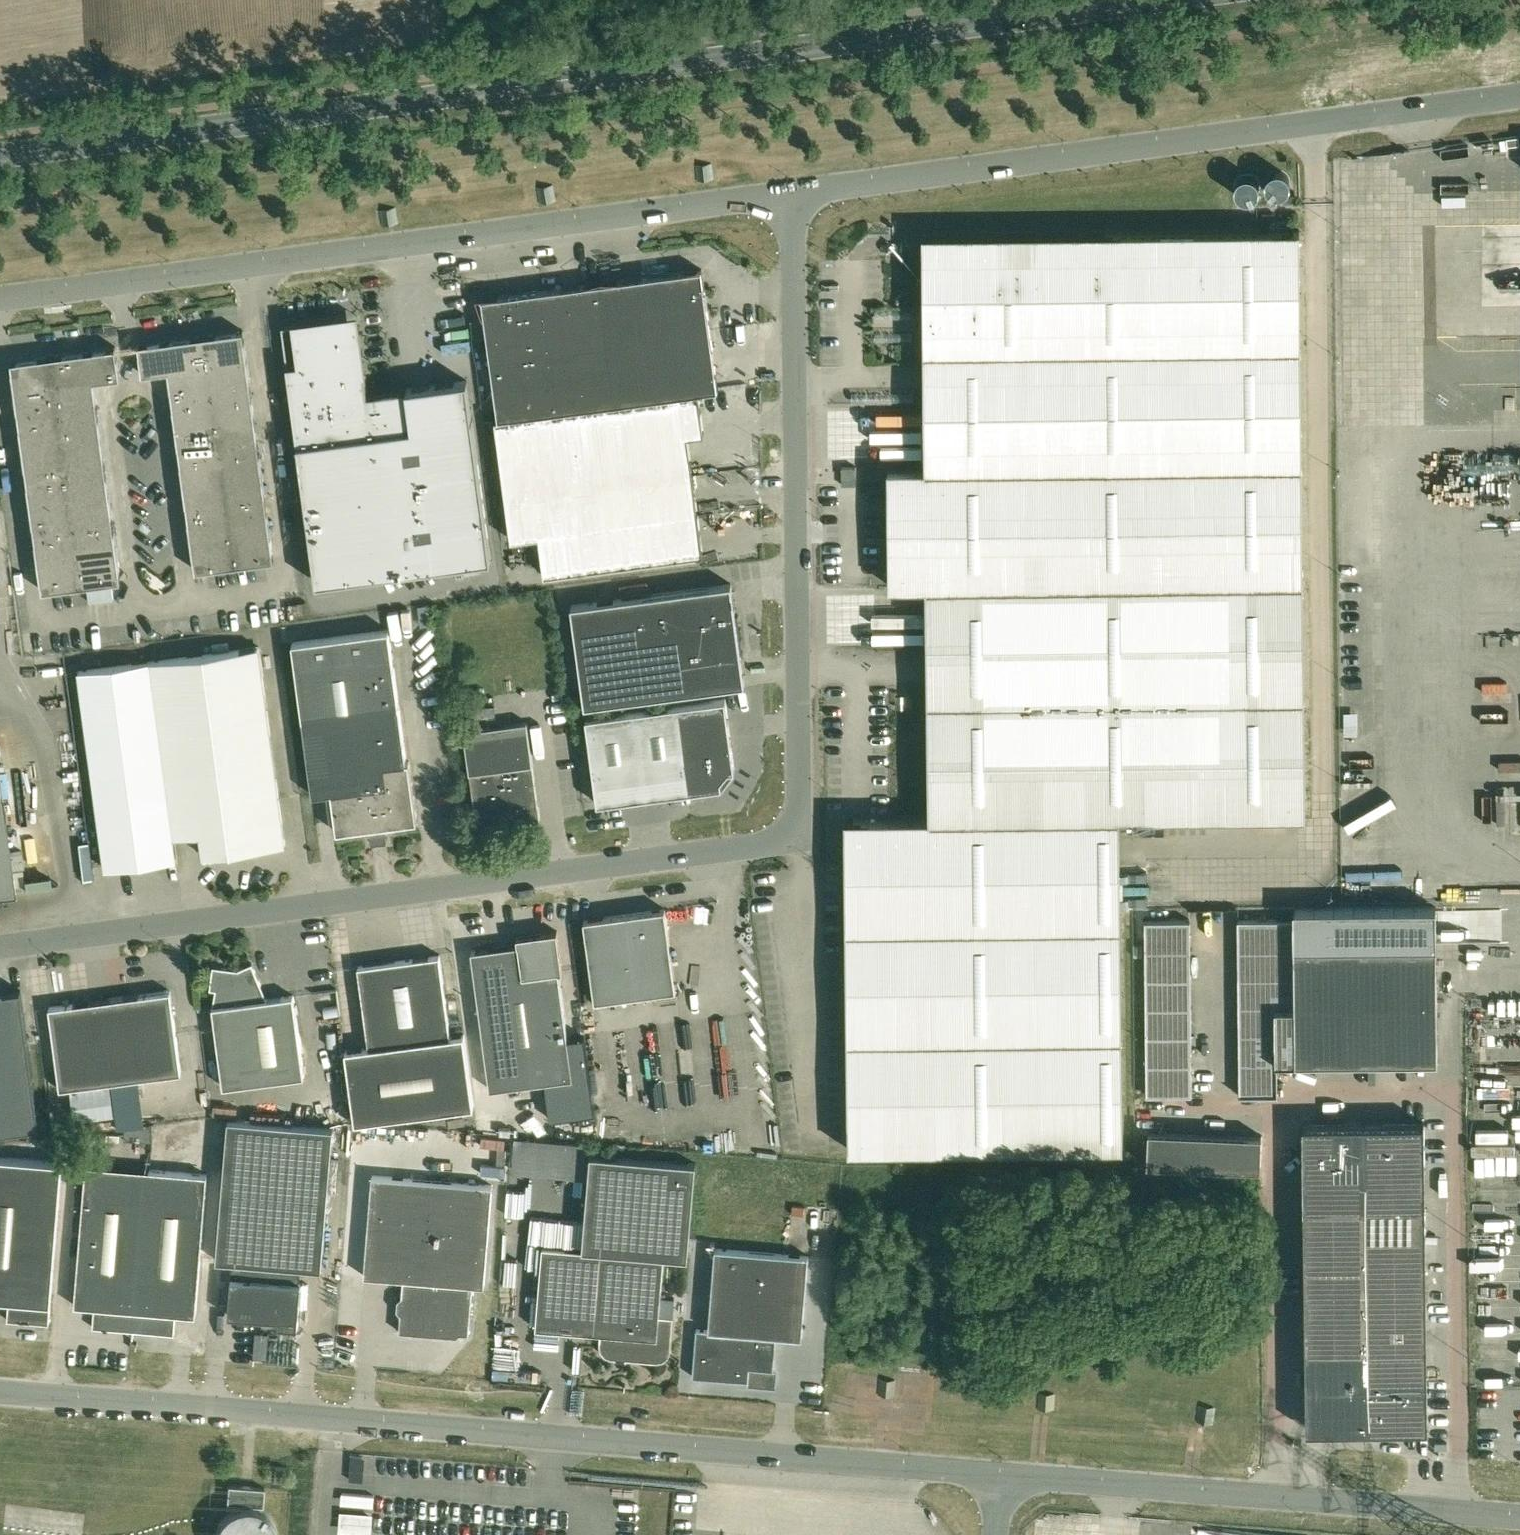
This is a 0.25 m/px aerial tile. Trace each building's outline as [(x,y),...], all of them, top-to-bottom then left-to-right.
[(1518,136),(1506,138),(1507,146),(1519,145),(1518,136)] [(712,164),(695,166),(697,182),(714,180),(712,164)] [(1282,171),(1278,170),(1274,171),(1270,172),(1268,175),(1266,179),(1265,182),(1266,186),(1268,190),(1270,193),(1274,194),(1278,195),(1282,194),(1285,193),(1288,190),(1290,186),(1290,182),(1290,179),(1288,175),(1285,172),(1282,171)] [(1235,183),(1235,187),(1235,191),(1237,194),(1240,197),(1243,199),(1247,200),(1251,199),(1255,197),(1257,194),(1259,191),(1260,187),(1259,183),(1257,180),(1255,177),(1251,175),(1247,175),(1243,175),(1240,177),(1237,180),(1235,183)] [(554,186),(537,188),(539,204),(556,203),(554,186)] [(890,585),(927,584),(930,818),(854,819),(854,818),(846,818),(845,819),(845,827),(846,827),(849,1140),(849,1141),(849,1149),(857,1149),(1123,1148),(1122,816),(1306,814),(1302,464),(1299,230),(1109,232),(1105,232),(923,234),(924,316),(926,468),(888,468),(890,585)] [(616,341),(710,329),(702,268),(608,281),(616,341)] [(559,411),(624,403),(616,341),(608,281),(542,290),(559,411)] [(559,411),(542,290),(482,298),(498,418),(498,420),(538,414),(559,411)] [(316,582),(404,571),(380,392),(368,394),(365,373),(366,373),(358,314),(337,316),(337,318),(282,325),(316,582)] [(718,389),(710,329),(616,341),(624,403),(698,393),(698,392),(718,389)] [(208,365),(248,359),(245,339),(244,339),(243,330),(204,335),(208,365)] [(208,365),(204,335),(139,344),(140,353),(142,373),(168,370),(208,365)] [(55,385),(94,380),(120,376),(118,356),(117,356),(116,347),(51,356),(55,385)] [(15,391),(55,385),(51,356),(12,361),(13,370),(12,370),(15,391)] [(212,392),(251,387),(248,359),(208,365),(212,392)] [(208,365),(168,370),(172,398),(212,392),(208,365)] [(58,413),(98,408),(94,380),(55,385),(58,413)] [(407,388),(380,392),(404,571),(491,559),(467,380),(407,388)] [(55,385),(15,391),(19,418),(58,413),(55,385)] [(251,387),(212,392),(216,421),(255,416),(251,387)] [(212,392),(172,398),(176,426),(216,421),(212,392)] [(624,403),(559,411),(538,414),(498,420),(498,418),(496,418),(506,499),(693,475),(687,435),(704,433),(698,393),(624,403)] [(62,442),(102,436),(98,408),(58,413),(62,442)] [(58,413),(19,418),(23,447),(62,442),(58,413)] [(259,444),(255,416),(216,421),(219,450),(259,444)] [(216,421),(176,426),(180,455),(219,450),(216,421)] [(106,465),(102,436),(62,442),(66,470),(106,465)] [(66,470),(62,442),(23,447),(26,475),(66,470)] [(223,478),(263,473),(259,444),(219,450),(223,478)] [(219,450),(180,455),(184,483),(223,478),(219,450)] [(70,499),(110,493),(106,465),(66,470),(70,499)] [(842,466),(842,477),(856,476),(856,466),(842,466)] [(70,499),(66,470),(26,475),(30,504),(70,499)] [(227,507),(267,501),(263,473),(223,478),(227,507)] [(512,539),(539,535),(698,514),(693,475),(506,499),(512,539)] [(227,507),(223,478),(184,483),(188,512),(227,507)] [(74,527),(113,522),(110,493),(70,499),(74,527)] [(70,499),(30,504),(34,533),(74,527),(70,499)] [(231,535),(271,530),(267,501),(227,507),(231,535)] [(227,507),(188,512),(192,540),(231,535),(227,507)] [(703,554),(698,514),(539,535),(544,574),(703,554)] [(77,556),(117,550),(113,522),(74,527),(77,556)] [(38,561),(77,556),(74,527),(34,533),(38,561)] [(231,535),(235,564),(274,559),(273,550),(271,530),(231,535)] [(231,535),(192,540),(194,561),(195,560),(196,570),(235,564),(231,535)] [(77,556),(81,585),(121,580),(119,571),(120,571),(117,550),(77,556)] [(42,590),(81,585),(77,556),(38,561),(41,581),(42,590)] [(745,684),(740,653),(731,583),(571,605),(585,705),(745,684)] [(370,835),(385,833),(384,825),(417,820),(409,760),(406,761),(389,629),(292,642),(313,794),(331,791),(336,831),(369,827),(370,835)] [(150,661),(78,670),(105,868),(176,858),(173,837),(201,833),(204,855),(285,844),(259,646),(150,661)] [(692,790),(703,788),(722,786),(721,779),(729,770),(735,769),(725,698),(681,704),(692,790)] [(645,796),(688,790),(692,790),(681,704),(633,710),(645,796)] [(597,803),(604,802),(645,796),(633,710),(586,717),(597,803)] [(539,820),(532,764),(533,764),(527,721),(463,730),(469,773),(470,773),(478,828),(539,820)] [(15,890),(12,867),(24,866),(22,850),(10,852),(1,787),(0,778),(0,892),(15,890)] [(1295,908),(1295,918),(1296,936),(1296,946),(1295,946),(1295,953),(1295,971),(1295,988),(1295,999),(1365,998),(1437,998),(1436,944),(1436,906),(1295,908)] [(595,1000),(676,989),(665,908),(584,919),(595,1000)] [(1296,936),(1295,918),(1237,919),(1237,936),(1296,936)] [(1145,949),(1191,948),(1190,919),(1145,920),(1145,949)] [(518,944),(471,950),(490,1089),(541,1082),(545,1081),(550,1118),(594,1112),(584,1036),(568,1038),(559,971),(563,971),(557,931),(517,936),(518,944)] [(1296,936),(1237,936),(1238,954),(1295,953),(1295,946),(1296,946),(1296,936)] [(1145,949),(1145,978),(1191,978),(1191,948),(1145,949)] [(1295,953),(1238,954),(1238,971),(1295,971),(1295,953)] [(358,965),(369,1046),(369,1047),(413,1041),(450,1036),(450,1035),(440,954),(358,965)] [(293,994),(266,998),(260,999),(255,986),(261,984),(252,963),(238,969),(213,965),(210,988),(216,989),(213,1005),(212,1005),(223,1086),(304,1076),(293,994)] [(1295,971),(1238,971),(1238,989),(1295,988),(1295,971)] [(1145,978),(1146,1007),(1191,1007),(1191,978),(1145,978)] [(1295,988),(1238,989),(1238,1007),(1276,1006),(1295,1006),(1295,999),(1295,988)] [(40,1127),(21,990),(0,993),(0,1133),(40,1127)] [(170,990),(49,1007),(60,1088),(181,1072),(170,990)] [(1365,998),(1295,999),(1295,1006),(1295,1060),(1366,1059),(1365,998)] [(1437,998),(1365,998),(1366,1059),(1437,1059),(1437,998)] [(1276,1006),(1238,1007),(1238,1024),(1277,1024),(1276,1006)] [(1277,1059),(1277,1060),(1295,1060),(1295,1006),(1276,1006),(1277,1024),(1277,1041),(1277,1059)] [(1146,1007),(1146,1036),(1191,1036),(1191,1007),(1146,1007)] [(1277,1024),(1238,1024),(1238,1042),(1277,1041),(1277,1024)] [(450,1036),(413,1041),(369,1047),(369,1046),(345,1050),(355,1122),(473,1106),(463,1034),(450,1035),(450,1036)] [(1146,1036),(1146,1066),(1192,1065),(1191,1036),(1146,1036)] [(1277,1041),(1238,1042),(1239,1059),(1277,1059),(1277,1041)] [(1239,1059),(1239,1077),(1278,1076),(1277,1060),(1277,1059),(1239,1059)] [(1146,1066),(1146,1095),(1192,1094),(1192,1065),(1146,1066)] [(1278,1076),(1239,1077),(1239,1094),(1278,1094),(1278,1076)] [(322,1268),(334,1127),(228,1118),(216,1259),(233,1261),(228,1315),(267,1318),(267,1319),(269,1321),(275,1321),(277,1320),(277,1318),(279,1318),(279,1325),(300,1327),(305,1267),(322,1268)] [(1364,1204),(1425,1203),(1424,1122),(1363,1123),(1364,1173),(1364,1204)] [(1363,1123),(1303,1124),(1303,1174),(1364,1173),(1363,1123)] [(1164,1165),(1165,1131),(1148,1130),(1147,1164),(1164,1165)] [(1180,1165),(1181,1132),(1165,1131),(1164,1165),(1180,1165)] [(1196,1166),(1197,1132),(1181,1132),(1180,1165),(1196,1166)] [(1212,1167),(1213,1133),(1197,1132),(1196,1166),(1212,1167)] [(1213,1133),(1212,1167),(1228,1167),(1229,1134),(1213,1133)] [(1229,1134),(1228,1167),(1244,1168),(1245,1134),(1229,1134)] [(1245,1134),(1244,1168),(1260,1169),(1262,1135),(1245,1134)] [(375,1140),(374,1151),(396,1153),(397,1142),(375,1140)] [(659,1315),(664,1255),(688,1257),(696,1162),(590,1153),(582,1249),(542,1245),(536,1327),(601,1332),(600,1344),(601,1350),(605,1355),(611,1357),(615,1357),(615,1359),(616,1359),(616,1356),(626,1357),(626,1360),(627,1360),(627,1358),(657,1361),(664,1360),(668,1356),(671,1350),(673,1316),(659,1315)] [(7,1319),(49,1323),(62,1162),(0,1156),(0,1299),(9,1300),(7,1319)] [(93,1326),(133,1330),(147,1169),(86,1164),(75,1305),(94,1306),(93,1326)] [(147,1169),(133,1330),(174,1333),(176,1313),(196,1315),(207,1174),(147,1169)] [(1364,1173),(1303,1174),(1304,1204),(1364,1204),(1364,1173)] [(404,1278),(402,1295),(399,1331),(457,1335),(460,1332),(469,1333),(473,1284),(484,1285),(492,1185),(372,1175),(364,1275),(404,1278)] [(1364,1204),(1365,1234),(1426,1233),(1425,1203),(1364,1204)] [(1365,1234),(1364,1204),(1304,1204),(1304,1234),(1365,1234)] [(1365,1264),(1426,1263),(1426,1233),(1365,1234),(1365,1264)] [(1365,1234),(1304,1234),(1304,1264),(1365,1264),(1365,1234)] [(749,1367),(773,1369),(776,1336),(802,1338),(808,1255),(715,1247),(708,1329),(696,1328),(693,1376),(748,1380),(749,1367)] [(1365,1264),(1365,1287),(1366,1299),(1426,1298),(1426,1263),(1365,1264)] [(1365,1287),(1365,1264),(1304,1264),(1305,1287),(1365,1287)] [(1366,1299),(1365,1287),(1305,1287),(1305,1307),(1366,1307),(1366,1299)] [(1366,1299),(1366,1305),(1366,1322),(1427,1321),(1426,1298),(1366,1299)] [(1305,1307),(1305,1348),(1366,1348),(1366,1322),(1366,1307),(1305,1307)] [(1366,1348),(1427,1347),(1427,1321),(1366,1322),(1366,1348)] [(1401,1387),(1401,1428),(1428,1428),(1427,1347),(1366,1348),(1367,1388),(1401,1387)] [(1367,1428),(1367,1426),(1367,1388),(1366,1348),(1305,1348),(1306,1427),(1306,1429),(1367,1428)] [(897,1381),(880,1380),(879,1397),(896,1398),(897,1381)] [(1367,1388),(1367,1426),(1367,1428),(1401,1428),(1401,1387),(1367,1388)] [(1054,1394),(1038,1393),(1037,1409),(1053,1410),(1054,1394)] [(1214,1407),(1196,1406),(1196,1423),(1213,1424),(1214,1407)] [(1435,1440),(1435,1449),(1448,1448),(1448,1440),(1435,1440)] [(275,1466),(274,1481),(286,1482),(287,1467),(275,1466)] [(263,1505),(264,1487),(228,1484),(227,1502),(263,1505)]
